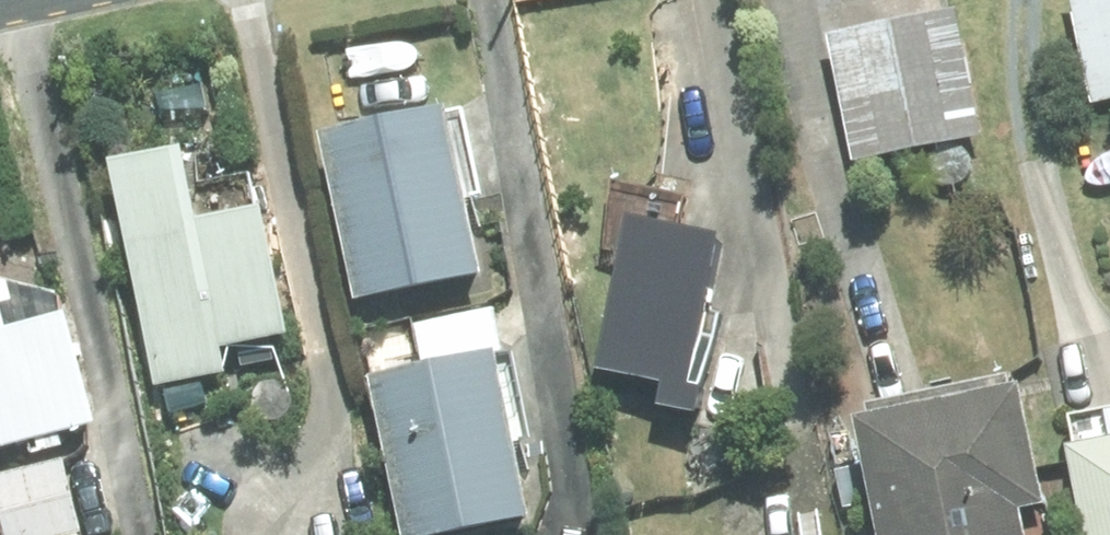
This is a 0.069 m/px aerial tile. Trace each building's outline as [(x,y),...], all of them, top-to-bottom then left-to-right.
[(1094,105),(1109,102),(1109,0),(1074,0),(1094,105)] [(834,38),(857,164),(986,138),(961,13),(834,38)] [(330,135),(362,302),(488,277),(455,111),(330,135)] [(120,163),(161,387),(171,386),(178,422),(208,416),(203,378),(230,374),(225,348),(295,336),(272,210),(205,221),(194,150),(120,163)] [(639,219),(602,369),(671,387),(665,408),(701,416),(707,391),(705,391),(723,316),(709,313),(727,240),(639,219)] [(99,422),(71,314),(65,318),(59,295),(0,278),(0,450),(31,442),(33,455),(64,445),(61,432),(99,422)] [(408,534),(446,534),(535,517),(503,356),(379,381),(408,534)] [(866,423),(887,534),(1031,534),(1027,511),(1052,507),(1029,387),(1018,390),(1016,378),(873,405),(876,421),(866,423)] [(1082,448),(1077,449),(1094,534),(1109,534),(1109,412),(1076,418),(1082,448)] [(0,476),(0,521),(3,534),(83,534),(66,460),(0,476)]
